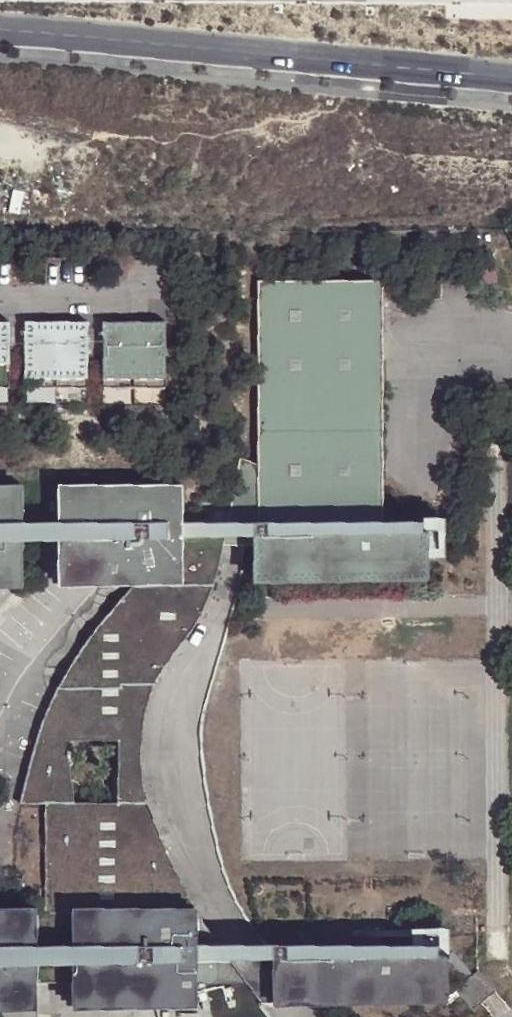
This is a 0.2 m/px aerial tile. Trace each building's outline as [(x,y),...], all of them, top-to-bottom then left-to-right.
[(0,487),(0,585),(22,585),(21,542),(56,543),(57,585),(131,584),(182,583),(181,540),(220,539),(251,539),(252,582),(428,580),(427,527),(422,527),(422,517),(370,514),(367,271),(241,273),(244,462),(244,516),(224,516),(181,516),(180,483),(55,485),(56,517),(21,518),(20,487),(0,487)] [(98,318),(99,383),(162,382),(161,317),(98,318)] [(20,318),(21,384),(84,384),(83,318),(20,318)] [(224,516),(244,516),(244,462),(236,460),(224,516)] [(208,590),(213,570),(220,539),(181,540),(182,583),(131,584),(99,623),(83,642),(68,665),(54,692),(44,709),(34,737),(16,805),(41,805),(41,915),(73,915),(72,909),(189,909),(172,876),(150,824),(142,804),(138,783),(135,763),(136,746),(139,718),(149,688),(157,672),(193,622),(208,590)] [(36,1009),(35,986),(70,986),(71,1009),(152,1008),(195,1007),(194,965),(228,965),(269,964),(270,1006),(446,1003),(446,959),(435,960),(435,949),(207,946),(189,909),(72,909),(73,915),(41,915),(0,916),(0,1010),(36,1009)] [(228,965),(194,965),(195,1007),(152,1008),(154,1016),(266,1016),(228,965)]
